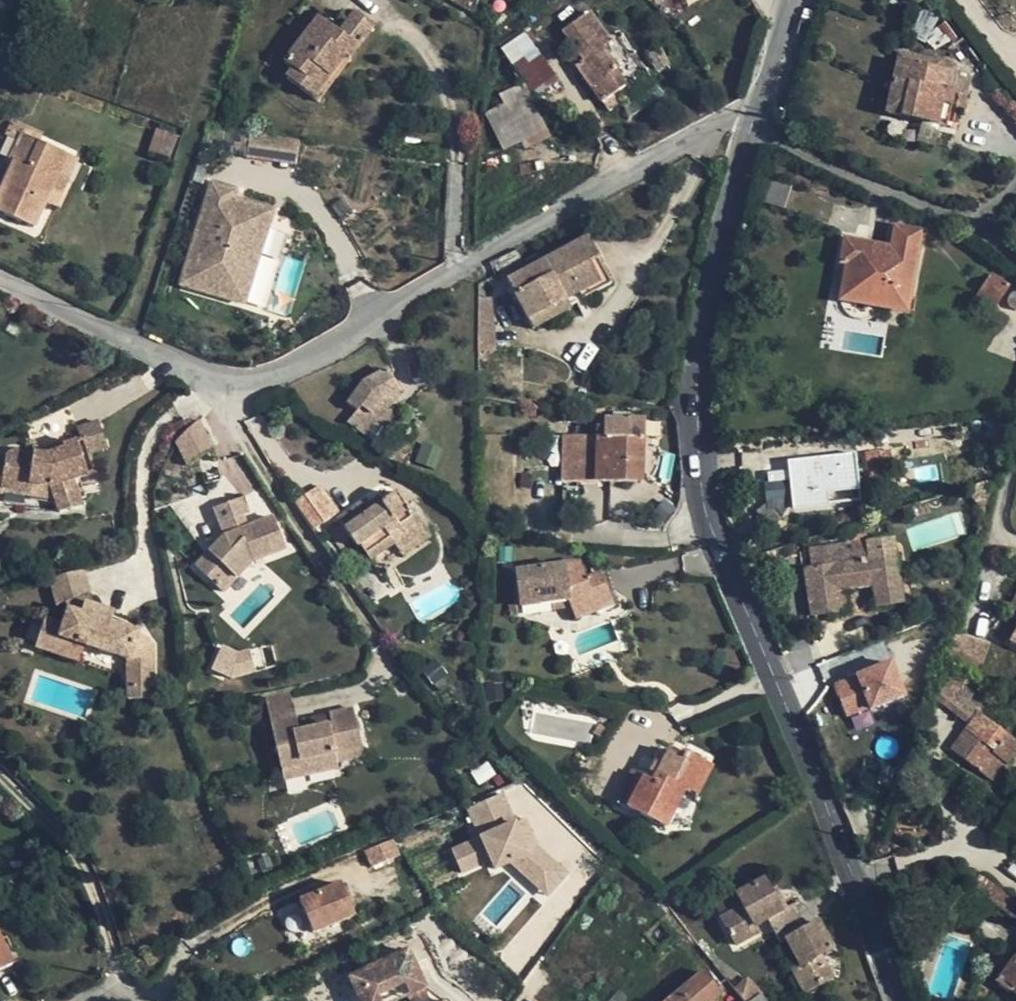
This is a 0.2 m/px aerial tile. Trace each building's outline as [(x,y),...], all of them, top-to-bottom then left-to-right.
[(567,37),(596,20),(590,12),(564,31),(567,37)] [(286,60),(291,65),(293,67),(288,77),(318,98),(372,27),(354,14),(341,32),(320,16),(297,46),(286,60)] [(596,20),(567,37),(583,60),(576,65),(594,87),(619,67),(604,45),(610,40),(596,20)] [(529,93),(555,77),(527,31),(501,46),(529,93)] [(886,113),(940,123),(944,104),(963,107),(969,79),(940,72),(942,63),(900,54),(886,113)] [(501,105),(486,110),(501,153),(546,138),(527,83),(497,93),(501,105)] [(174,136),(165,133),(159,147),(170,151),(174,136)] [(62,152),(22,134),(12,157),(15,159),(0,194),(0,209),(33,225),(62,152)] [(249,135),(248,157),(296,161),(298,139),(249,135)] [(62,152),(33,225),(35,226),(47,201),(69,155),(62,152)] [(78,160),(69,155),(47,201),(58,205),(78,160)] [(758,200),(783,207),(790,184),(766,176),(758,200)] [(238,190),(214,183),(196,235),(198,238),(182,283),(244,304),(259,256),(257,255),(272,209),(236,196),(238,190)] [(845,265),(841,299),(907,310),(922,230),(894,224),(890,246),(844,238),(841,262),(845,265)] [(585,238),(507,278),(534,329),(568,310),(564,301),(576,294),(577,294),(581,298),(608,281),(585,238)] [(990,274),(981,288),(997,299),(1007,285),(990,274)] [(992,307),(997,299),(981,288),(975,296),(992,307)] [(477,297),(478,362),(486,360),(486,352),(494,350),(497,349),(491,296),(477,297)] [(362,384),(345,404),(355,411),(346,422),(364,435),(373,424),(383,431),(392,412),(381,413),(379,417),(376,419),(370,413),(380,400),(397,390),(387,369),(362,384)] [(642,420),(606,418),(605,427),(598,428),(597,437),(565,437),(563,478),(639,481),(642,420)] [(0,465),(0,492),(2,486),(24,489),(26,482),(47,485),(58,512),(82,504),(74,478),(96,470),(91,451),(105,446),(98,421),(79,427),(82,434),(82,437),(65,444),(65,447),(52,452),(20,449),(14,449),(8,452),(5,457),(5,466),(0,465)] [(179,441),(175,447),(190,468),(209,453),(211,450),(193,425),(179,441)] [(888,453),(879,455),(881,466),(889,465),(890,461),(891,458),(888,453)] [(854,455),(796,460),(797,476),(790,478),(795,507),(827,503),(827,492),(858,488),(854,455)] [(787,470),(769,472),(770,480),(788,477),(787,470)] [(784,481),(764,484),(765,499),(778,498),(779,508),(788,507),(784,481)] [(296,497),(309,527),(337,515),(324,484),(296,497)] [(235,493),(212,498),(218,524),(191,546),(209,568),(235,548),(265,542),(260,514),(230,520),(229,511),(236,509),(235,493)] [(397,498),(382,507),(373,513),(369,508),(363,499),(337,516),(338,521),(327,528),(354,568),(394,541),(397,545),(424,527),(411,507),(405,511),(397,498)] [(378,502),(369,508),(373,513),(382,507),(378,502)] [(917,504),(908,506),(912,517),(920,513),(917,504)] [(428,536),(424,527),(397,545),(403,554),(428,536)] [(828,563),(810,566),(805,567),(811,616),(836,612),(834,591),(846,589),(874,585),(878,606),(902,603),(894,555),(870,557),(868,539),(825,546),(828,563)] [(809,548),(810,566),(828,563),(825,546),(809,548)] [(515,571),(517,604),(552,599),(568,596),(572,607),(577,619),(612,605),(601,571),(584,577),(578,562),(515,571)] [(81,570),(47,580),(55,603),(58,603),(91,594),(84,569),(81,570)] [(848,609),(846,589),(834,591),(836,612),(848,609)] [(58,603),(55,603),(50,619),(45,618),(35,647),(77,661),(83,645),(129,660),(128,699),(152,698),(152,646),(151,642),(145,636),(111,624),(114,611),(95,605),(91,594),(58,603)] [(1015,616),(1015,594),(1007,612),(1015,616)] [(554,610),(572,607),(568,596),(552,599),(554,610)] [(518,615),(517,604),(507,606),(509,617),(518,615)] [(950,640),(943,659),(976,674),(988,648),(953,631),(950,640)] [(247,678),(254,654),(220,644),(213,668),(247,678)] [(832,678),(845,715),(907,696),(895,658),(832,678)] [(821,668),(798,677),(808,705),(832,695),(821,668)] [(966,677),(962,682),(951,674),(934,697),(967,724),(949,747),(992,780),(1006,763),(1009,765),(1015,754),(1015,741),(979,711),(979,707),(969,699),(978,686),(966,677)] [(265,695),(270,720),(296,714),(289,690),(265,695)] [(296,714),(270,720),(281,767),(300,763),(302,771),(336,764),(335,758),(334,748),(361,742),(354,705),(329,711),(331,716),(299,725),(296,714)] [(361,742),(334,748),(335,758),(364,752),(361,742)] [(681,757),(668,751),(652,780),(632,770),(616,801),(666,824),(684,788),(693,792),(697,793),(710,766),(683,753),(681,757)] [(300,763),(281,767),(283,775),(302,771),(300,763)] [(504,794),(472,808),(485,838),(455,851),(464,872),(494,859),(498,869),(514,862),(519,860),(542,880),(556,862),(533,842),(531,843),(527,834),(532,832),(526,820),(517,824),(504,794)] [(569,874),(556,862),(542,880),(519,860),(514,862),(552,895),(569,874)] [(348,877),(307,895),(320,927),(362,910),(348,877)] [(754,925),(766,919),(780,911),(768,890),(762,879),(736,893),(742,904),(743,905),(721,917),(735,943),(756,931),(754,925)] [(780,911),(787,907),(775,886),(768,890),(780,911)] [(774,930),(800,915),(794,903),(787,907),(780,911),(766,919),(774,930)] [(800,915),(774,930),(778,942),(785,939),(806,926),(800,915)] [(817,920),(806,926),(785,939),(799,964),(791,968),(791,970),(802,991),(830,975),(820,952),(829,947),(831,946),(817,920)] [(12,963),(0,938),(0,969),(12,963)] [(349,976),(360,1000),(387,1000),(406,992),(407,995),(422,988),(425,986),(407,948),(349,976)] [(996,982),(1015,996),(1015,954),(996,982)] [(666,1000),(708,1000),(717,993),(701,974),(666,1000)] [(422,988),(407,995),(410,1000),(429,1000),(422,988)]
